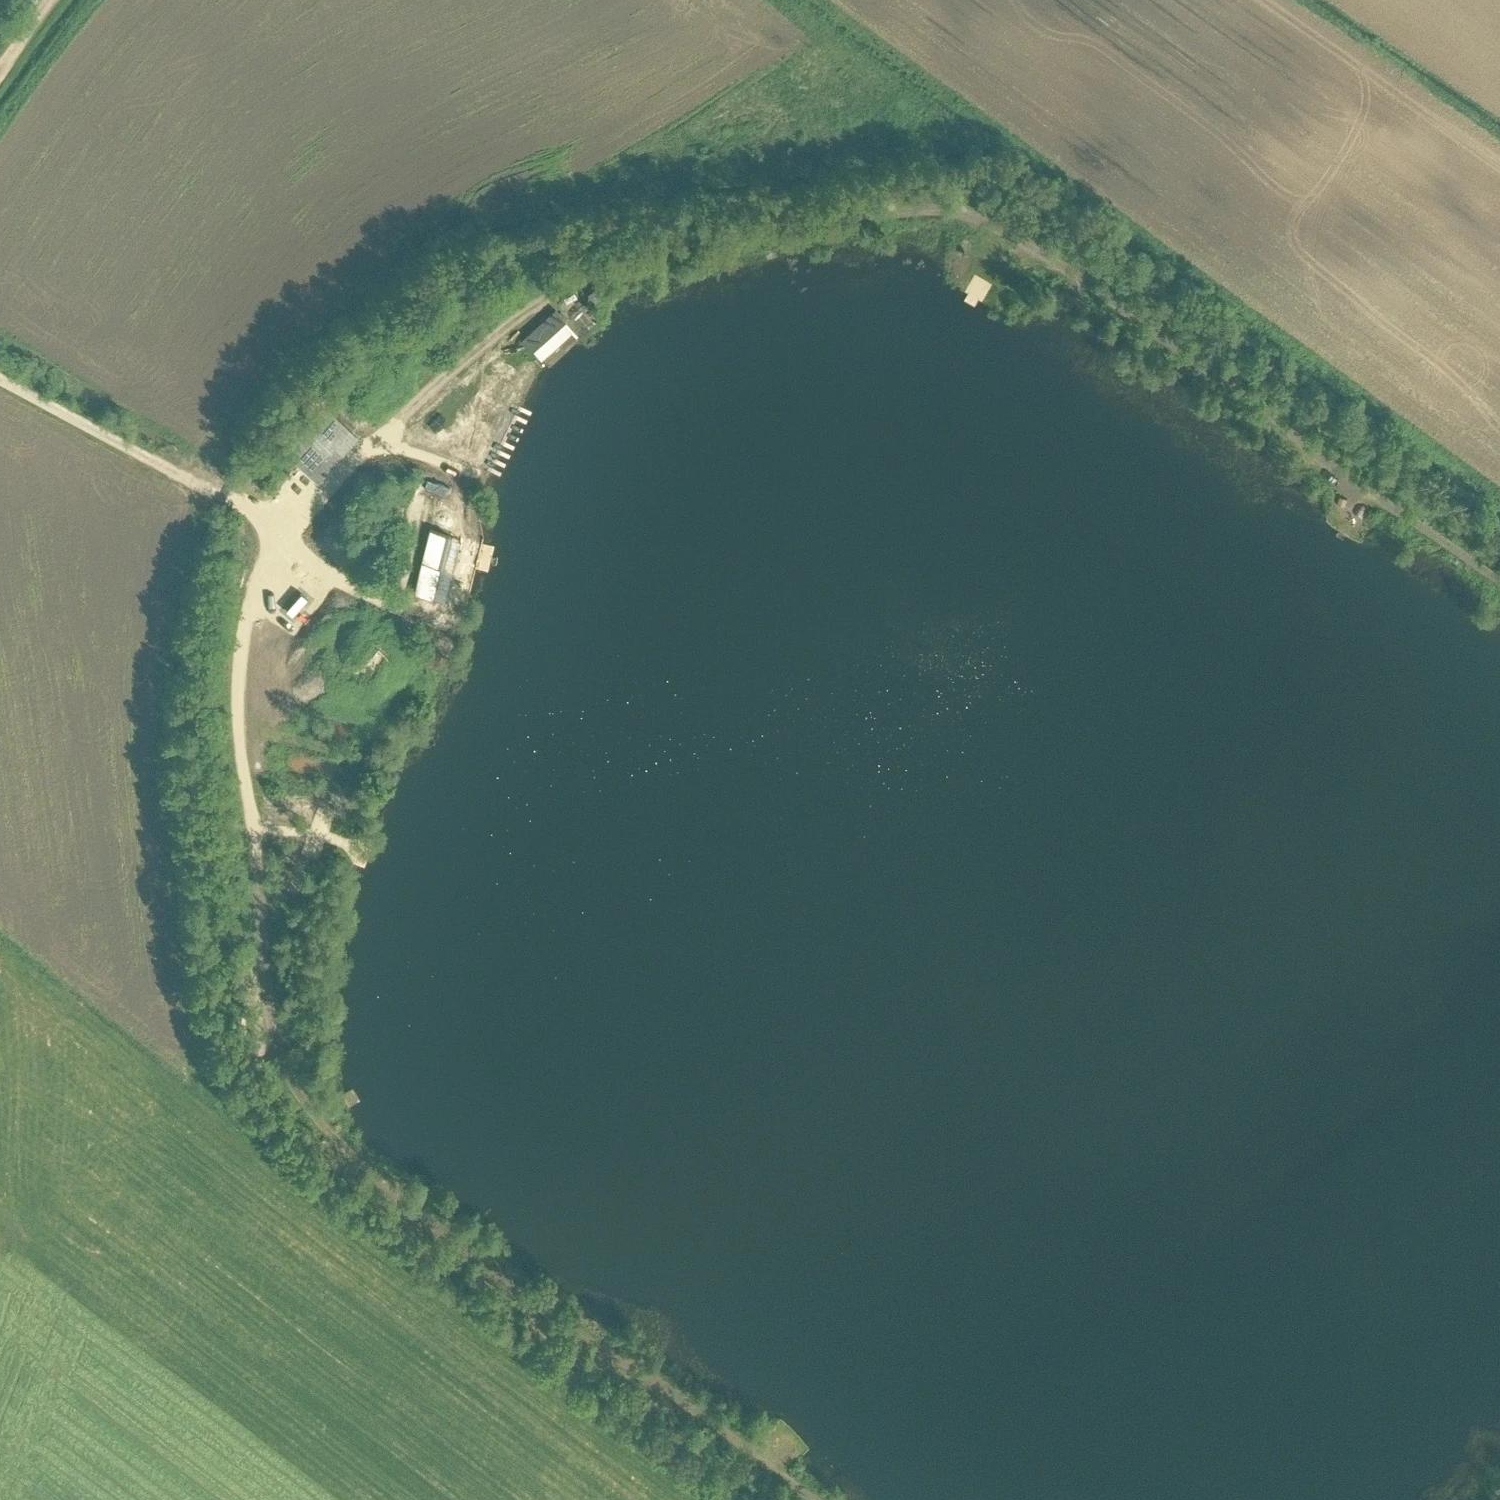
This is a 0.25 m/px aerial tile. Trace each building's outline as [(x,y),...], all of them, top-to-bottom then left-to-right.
[(609,293),(602,283),(588,293),(595,303),(609,293)] [(532,350),(567,320),(556,308),(522,338),(532,350)] [(302,592),(287,609),(293,615),(301,607),(309,598),(302,592)]
